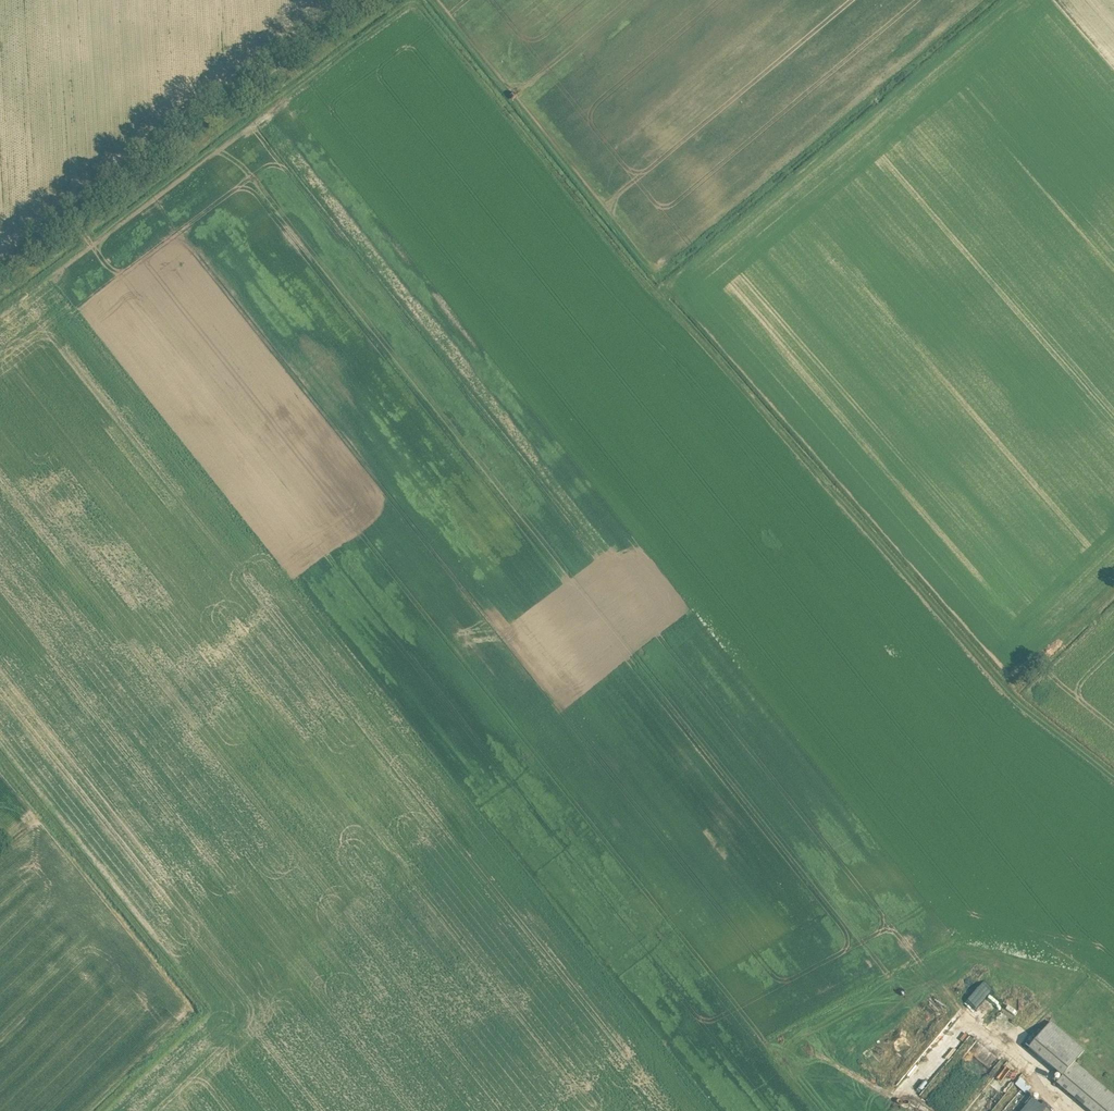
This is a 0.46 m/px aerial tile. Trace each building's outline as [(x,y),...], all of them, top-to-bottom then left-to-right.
[(968,1032),(996,1001),(983,989),(955,1020),(968,1032)] [(1074,1063),(1085,1050),(1051,1022),(1029,1049),(1062,1076),(1056,1083),(1089,1110),(1113,1110),(1113,1096),(1074,1063)] [(1018,1078),(1012,1085),(1024,1094),(1030,1086),(1018,1078)] [(1019,1110),(1031,1110),(1032,1109),(1035,1110),(1046,1110),(1030,1097),(1019,1110)]
